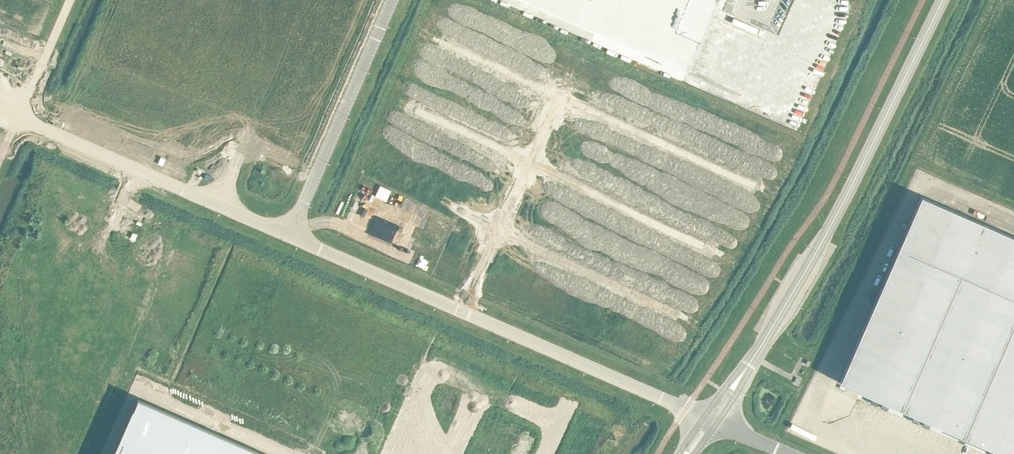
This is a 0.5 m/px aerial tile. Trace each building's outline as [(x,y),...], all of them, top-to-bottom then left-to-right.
[(687,73),(719,0),(523,0),(687,73)] [(921,197),(840,383),(1002,453),(1013,453),(1013,237),(921,197)] [(114,453),(264,453),(138,399),(114,453)]
